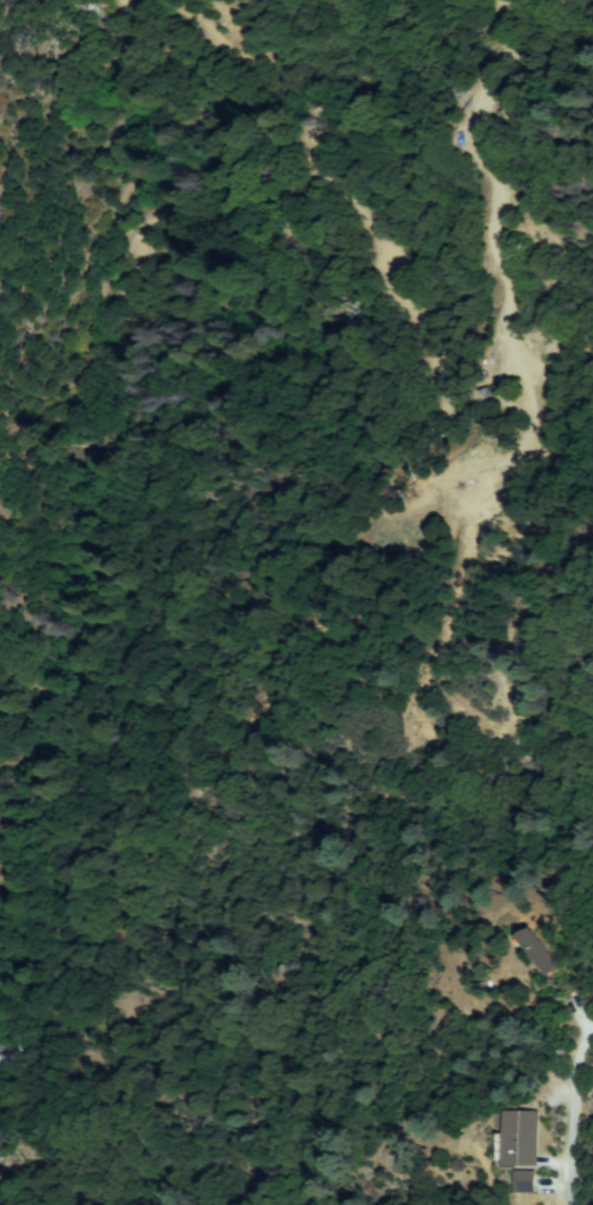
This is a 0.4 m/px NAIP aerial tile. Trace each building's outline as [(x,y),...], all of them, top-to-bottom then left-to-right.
[(547,978),(529,958),(532,954),(519,940),(528,933),(559,967),(547,978)] [(503,1166),(504,1113),(537,1113),(536,1166),(503,1166)] [(517,1174),(534,1173),(535,1192),(518,1193),(517,1174)]
